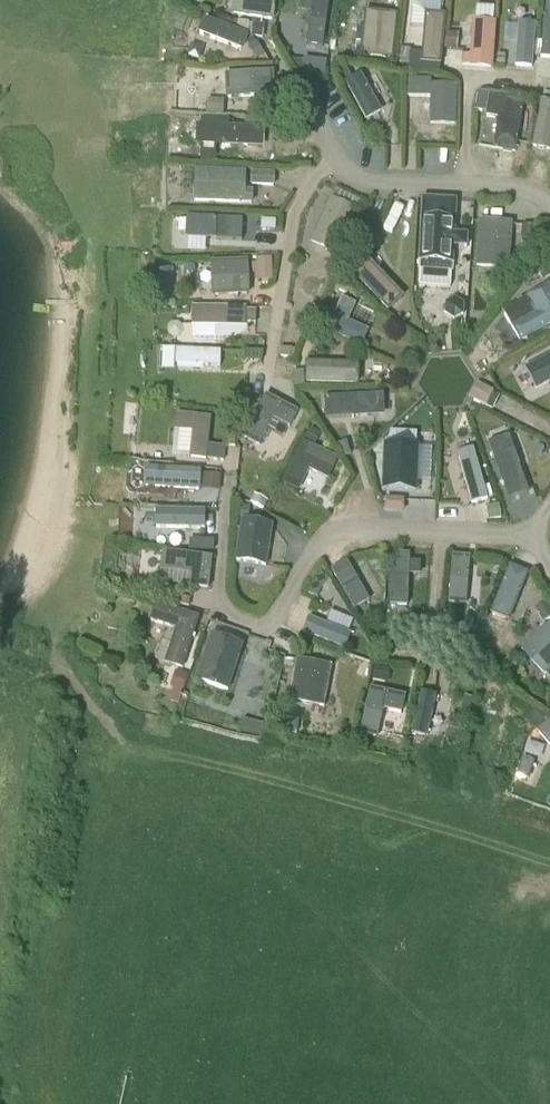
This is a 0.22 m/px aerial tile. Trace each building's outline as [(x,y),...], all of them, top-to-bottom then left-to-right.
[(274,0),(230,0),(228,12),(271,18),(274,0)] [(298,8),(310,9),(305,43),(324,46),(330,0),(300,0),(298,8)] [(442,9),(442,0),(410,0),(410,22),(425,23),(426,9),(442,9)] [(397,13),(365,9),(360,54),(391,58),(397,13)] [(428,10),(422,58),(439,60),(445,12),(428,10)] [(244,44),(248,27),(204,16),(200,33),(244,44)] [(494,17),(471,16),(468,62),(490,64),(494,17)] [(517,62),(533,63),(535,18),(519,17),(517,62)] [(540,58),(549,59),(549,18),(544,17),(540,58)] [(262,24),(252,22),(250,35),(260,36),(262,24)] [(409,58),(422,58),(423,24),(411,23),(409,58)] [(444,48),(455,49),(457,34),(446,33),(444,48)] [(256,41),(248,46),(255,57),(263,52),(256,41)] [(409,63),(409,49),(400,48),(399,62),(409,63)] [(302,73),(309,74),(323,76),(325,62),(311,60),(303,59),(303,61),(299,60),(298,68),(302,68),(302,73)] [(345,66),(337,70),(343,82),(351,78),(345,66)] [(273,108),(272,68),(224,70),(224,95),(252,92),(253,108),(273,108)] [(454,83),(431,83),(430,123),(454,124),(454,83)] [(515,150),(524,96),(490,89),(486,113),(497,115),(492,147),(515,150)] [(549,148),(549,98),(540,96),(531,144),(549,148)] [(222,114),(222,101),(208,100),(207,114),(222,114)] [(216,146),(264,148),(265,127),(229,126),(230,120),(201,118),(201,125),(196,125),(196,145),(201,145),(200,162),(215,162),(216,146)] [(193,202),(252,204),(253,191),(245,191),(245,171),(194,170),(193,202)] [(250,183),(271,184),(272,172),(250,172),(250,183)] [(336,253),(356,208),(330,195),(309,240),(336,253)] [(455,196),(420,196),(416,267),(450,270),(453,244),(466,244),(465,231),(453,229),(455,196)] [(242,230),(243,212),(187,211),(187,229),(242,230)] [(508,267),(512,220),(478,218),(475,265),(508,267)] [(262,219),(261,229),(274,229),(275,219),(262,219)] [(535,226),(523,225),(522,238),(535,239),(535,226)] [(383,241),(375,227),(364,233),(372,247),(383,241)] [(248,291),(246,259),(210,260),(212,293),(248,291)] [(271,259),(256,260),(257,280),(271,279),(271,259)] [(363,272),(391,303),(402,292),(375,261),(363,272)] [(535,269),(542,280),(549,275),(549,268),(546,262),(535,269)] [(351,285),(339,279),(333,291),(337,293),(338,291),(346,295),(351,285)] [(534,311),(511,325),(520,340),(549,322),(549,281),(525,296),(534,311)] [(462,314),(463,304),(454,299),(446,303),(445,313),(453,318),(462,314)] [(246,308),(192,307),(192,327),(246,328),(246,324),(246,308)] [(255,308),(246,308),(246,324),(255,324),(255,308)] [(323,329),(361,347),(369,331),(331,313),(323,329)] [(220,364),(220,346),(175,346),(175,363),(220,364)] [(295,358),(296,350),(280,348),(279,356),(295,358)] [(535,386),(549,378),(549,350),(524,363),(535,386)] [(241,361),(252,362),(252,351),(241,351),(241,361)] [(359,380),(359,358),(303,358),(302,379),(359,380)] [(486,406),(493,392),(479,386),(472,400),(486,406)] [(296,409),(265,392),(242,435),(258,444),(271,416),(289,426),(296,409)] [(382,393),(323,396),(325,419),(354,417),(354,413),(383,411),(382,393)] [(174,427),(192,429),(189,456),(205,459),(210,415),(175,412),(174,427)] [(304,441),(314,446),(320,434),(311,429),(304,441)] [(520,469),(516,459),(514,454),(511,445),(507,435),(488,442),(508,499),(528,492),(520,469)] [(341,457),(350,455),(346,442),(337,445),(341,457)] [(304,443),(283,484),(298,491),(318,450),(304,443)] [(455,449),(467,501),(486,496),(474,445),(455,449)] [(223,461),(224,448),(208,446),(207,460),(223,461)] [(384,446),(382,494),(415,495),(417,447),(384,446)] [(201,493),(218,494),(219,477),(202,476),(201,493)] [(262,510),(266,502),(254,496),(250,504),(262,510)] [(402,501),(385,502),(386,513),(402,512),(402,501)] [(207,526),(207,506),(158,505),(158,525),(207,526)] [(236,519),(241,520),(247,521),(249,508),(238,506),(236,519)] [(500,518),(498,506),(487,508),(489,520),(500,518)] [(247,521),(241,520),(236,563),(264,566),(271,524),(247,521)] [(214,551),(214,540),(197,540),(197,551),(214,551)] [(410,559),(410,549),(392,549),(393,603),(410,603),(409,572),(421,571),(421,559),(410,559)] [(212,557),(162,551),(159,571),(191,575),(189,587),(208,590),(212,557)] [(447,598),(470,598),(470,553),(448,553),(447,598)] [(380,592),(372,572),(359,578),(350,557),(333,564),(350,605),(380,592)] [(509,562),(489,609),(509,617),(529,570),(509,562)] [(320,574),(311,586),(319,592),(328,580),(320,574)] [(189,599),(176,598),(175,608),(188,609),(189,599)] [(545,623),(549,620),(549,610),(545,602),(536,608),(545,623)] [(181,666),(197,615),(153,603),(148,618),(174,627),(163,660),(181,666)] [(345,646),(351,629),(307,612),(301,630),(345,646)] [(549,622),(521,648),(542,672),(549,665),(549,623),(549,622)] [(392,624),(392,635),(405,635),(406,624),(392,624)] [(212,635),(197,680),(227,690),(242,645),(212,635)] [(453,644),(452,653),(466,653),(466,644),(453,644)] [(329,663),(297,657),(288,698),(322,705),(329,663)] [(181,695),(187,678),(174,674),(169,691),(181,695)] [(360,732),(359,736),(377,739),(378,735),(383,710),(402,714),(406,696),(370,688),(360,732)] [(428,733),(435,691),(419,688),(412,731),(428,733)] [(475,698),(464,696),(462,706),(472,708),(475,698)] [(547,718),(539,709),(527,720),(535,728),(547,718)] [(243,717),(240,729),(263,734),(265,722),(243,717)] [(536,733),(549,749),(549,720),(536,733)] [(534,763),(524,760),(518,776),(528,780),(534,763)]
